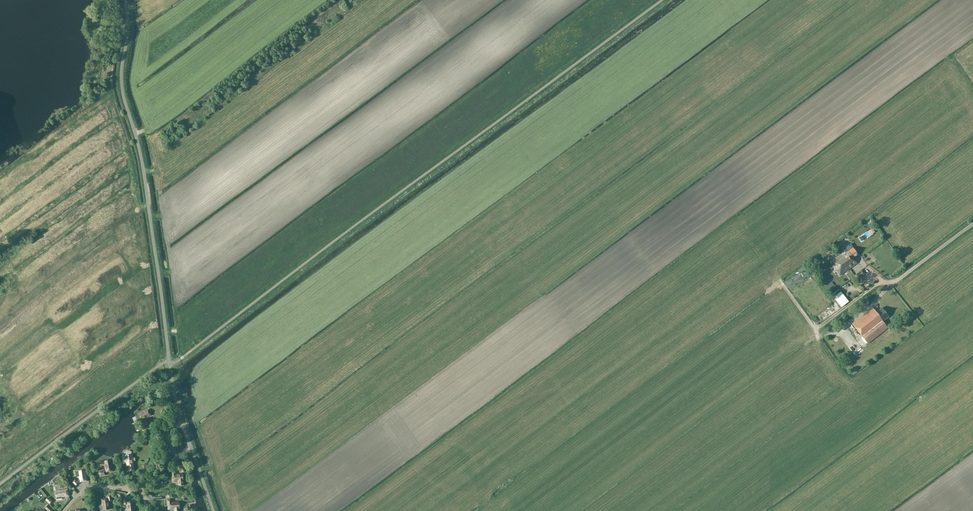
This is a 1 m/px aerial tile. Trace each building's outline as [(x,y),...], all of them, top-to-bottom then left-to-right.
[(845,252),(840,255),(849,268),(857,263),(854,258),(858,255),(850,244),(843,249),(845,252)] [(849,268),(840,255),(830,262),(839,276),(849,268)] [(862,269),(859,272),(856,275),(859,279),(863,276),(866,273),(862,269)] [(842,290),(834,295),(840,303),(847,297),(842,290)] [(866,303),(856,310),(858,314),(868,306),(866,303)] [(872,308),(852,324),(868,344),(888,328),(883,321),(888,317),(882,308),(876,313),(872,308)] [(819,317),(821,321),(828,317),(825,311),(820,313),(822,316),(819,317)] [(142,420),(152,415),(149,410),(140,414),(142,420)] [(122,456),(123,460),(123,464),(126,463),(127,467),(130,466),(130,471),(135,471),(133,455),(125,456),(122,456)] [(106,471),(100,472),(100,476),(106,475),(105,473),(113,471),(111,460),(105,461),(106,465),(105,465),(106,471)] [(86,470),(79,471),(79,472),(76,472),(77,477),(80,476),(80,480),(77,482),(75,480),(73,482),(76,486),(79,483),(80,482),(87,481),(86,470)] [(176,472),(172,472),(173,482),(179,482),(179,486),(184,485),(184,481),(183,474),(176,475),(176,472)] [(68,489),(56,491),(57,498),(61,497),(61,498),(69,496),(68,489)] [(108,498),(102,499),(103,505),(104,510),(110,509),(109,501),(112,501),(111,496),(108,497),(108,498)] [(124,500),(125,505),(125,506),(127,506),(128,509),(128,510),(135,510),(134,501),(127,502),(127,500),(124,500)] [(175,510),(180,510),(179,502),(172,503),(172,500),(168,500),(169,510),(175,510)]
